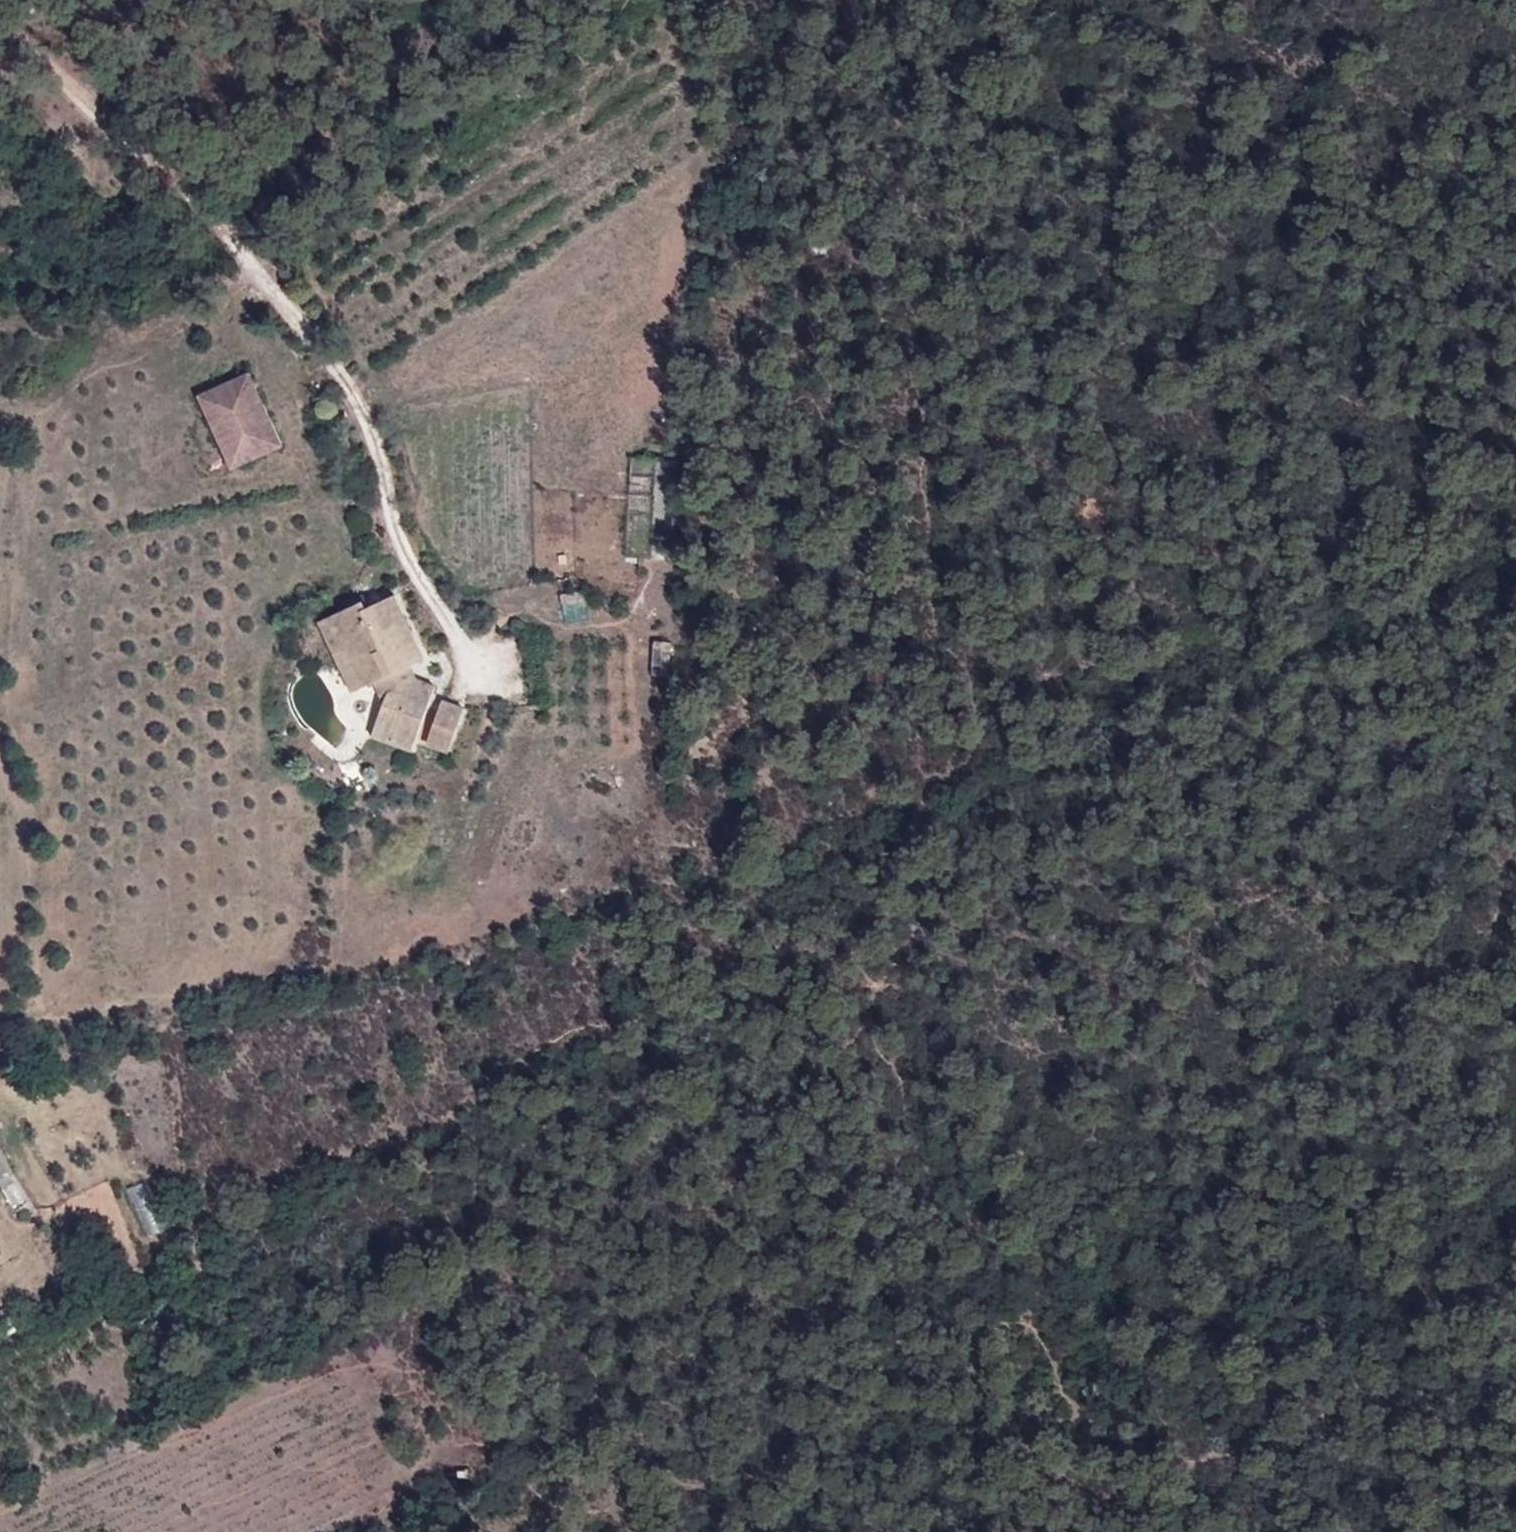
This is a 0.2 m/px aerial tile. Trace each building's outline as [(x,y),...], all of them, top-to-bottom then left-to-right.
[(254,366),(200,390),(235,466),(289,441),(254,366)] [(587,589),(561,593),(563,602),(588,598),(587,589)] [(361,601),(343,609),(375,679),(385,700),(372,735),(412,750),(435,683),(419,677),(415,681),(407,665),(412,663),(424,657),(395,593),(364,607),(361,601)] [(375,679),(343,609),(324,618),(356,688),(375,679)] [(671,642),(655,641),(653,672),(669,673),(671,642)] [(419,677),(412,663),(407,665),(415,681),(419,677)] [(465,705),(444,697),(428,743),(449,751),(465,705)] [(11,1170),(0,1150),(0,1175),(11,1170)] [(146,1232),(162,1227),(146,1180),(131,1185),(146,1232)]
